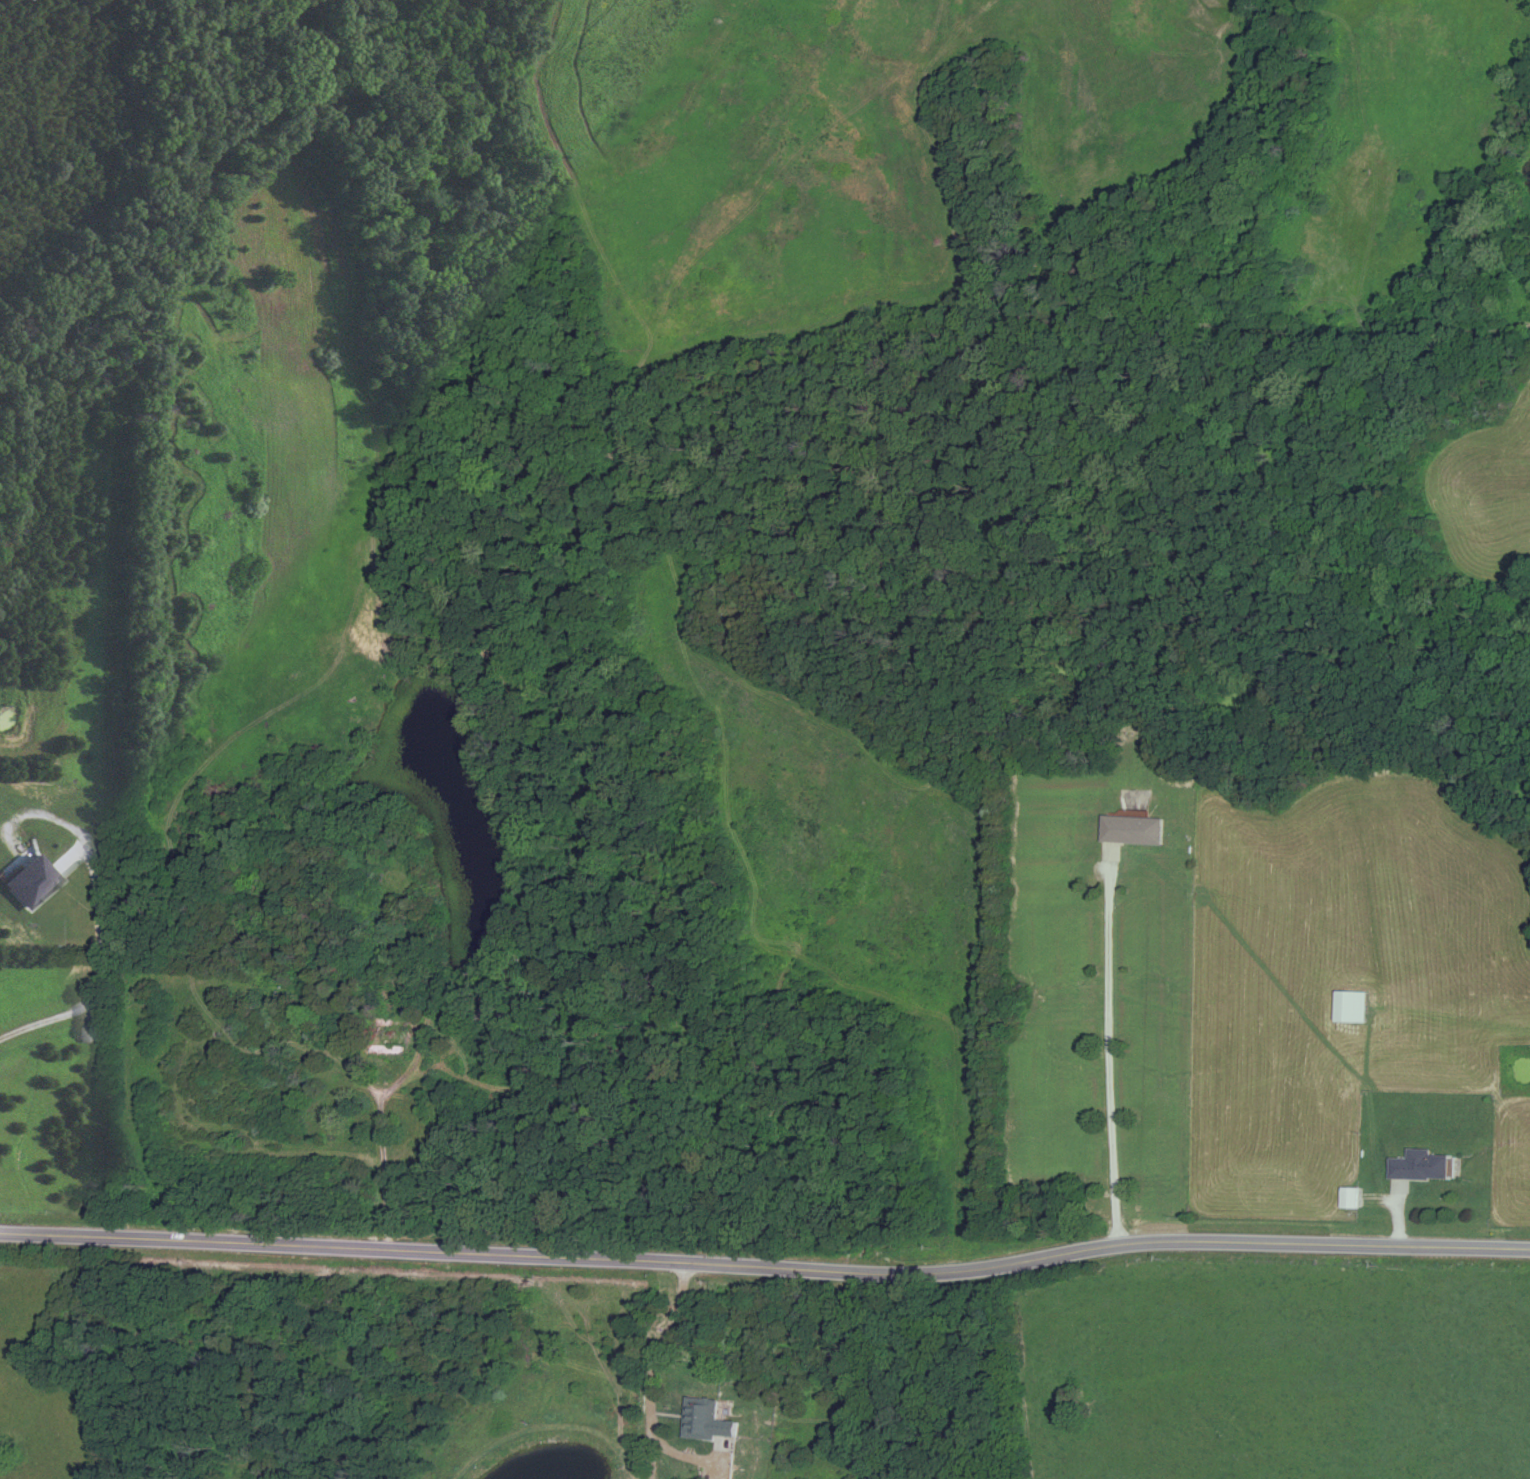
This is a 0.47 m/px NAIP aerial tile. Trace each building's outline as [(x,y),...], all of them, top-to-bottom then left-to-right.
[(1101,843),(1163,845),(1164,818),(1102,816),(1101,843)] [(1367,991),(1334,991),(1334,1023),(1367,1023),(1367,991)] [(1449,1180),(1449,1157),(1430,1157),(1431,1149),(1408,1149),(1408,1159),(1390,1159),(1390,1179),(1449,1180)] [(1361,1209),(1361,1188),(1342,1188),(1342,1209),(1361,1209)] [(684,1438),(738,1441),(739,1422),(718,1421),(719,1400),(687,1398),(684,1438)]
